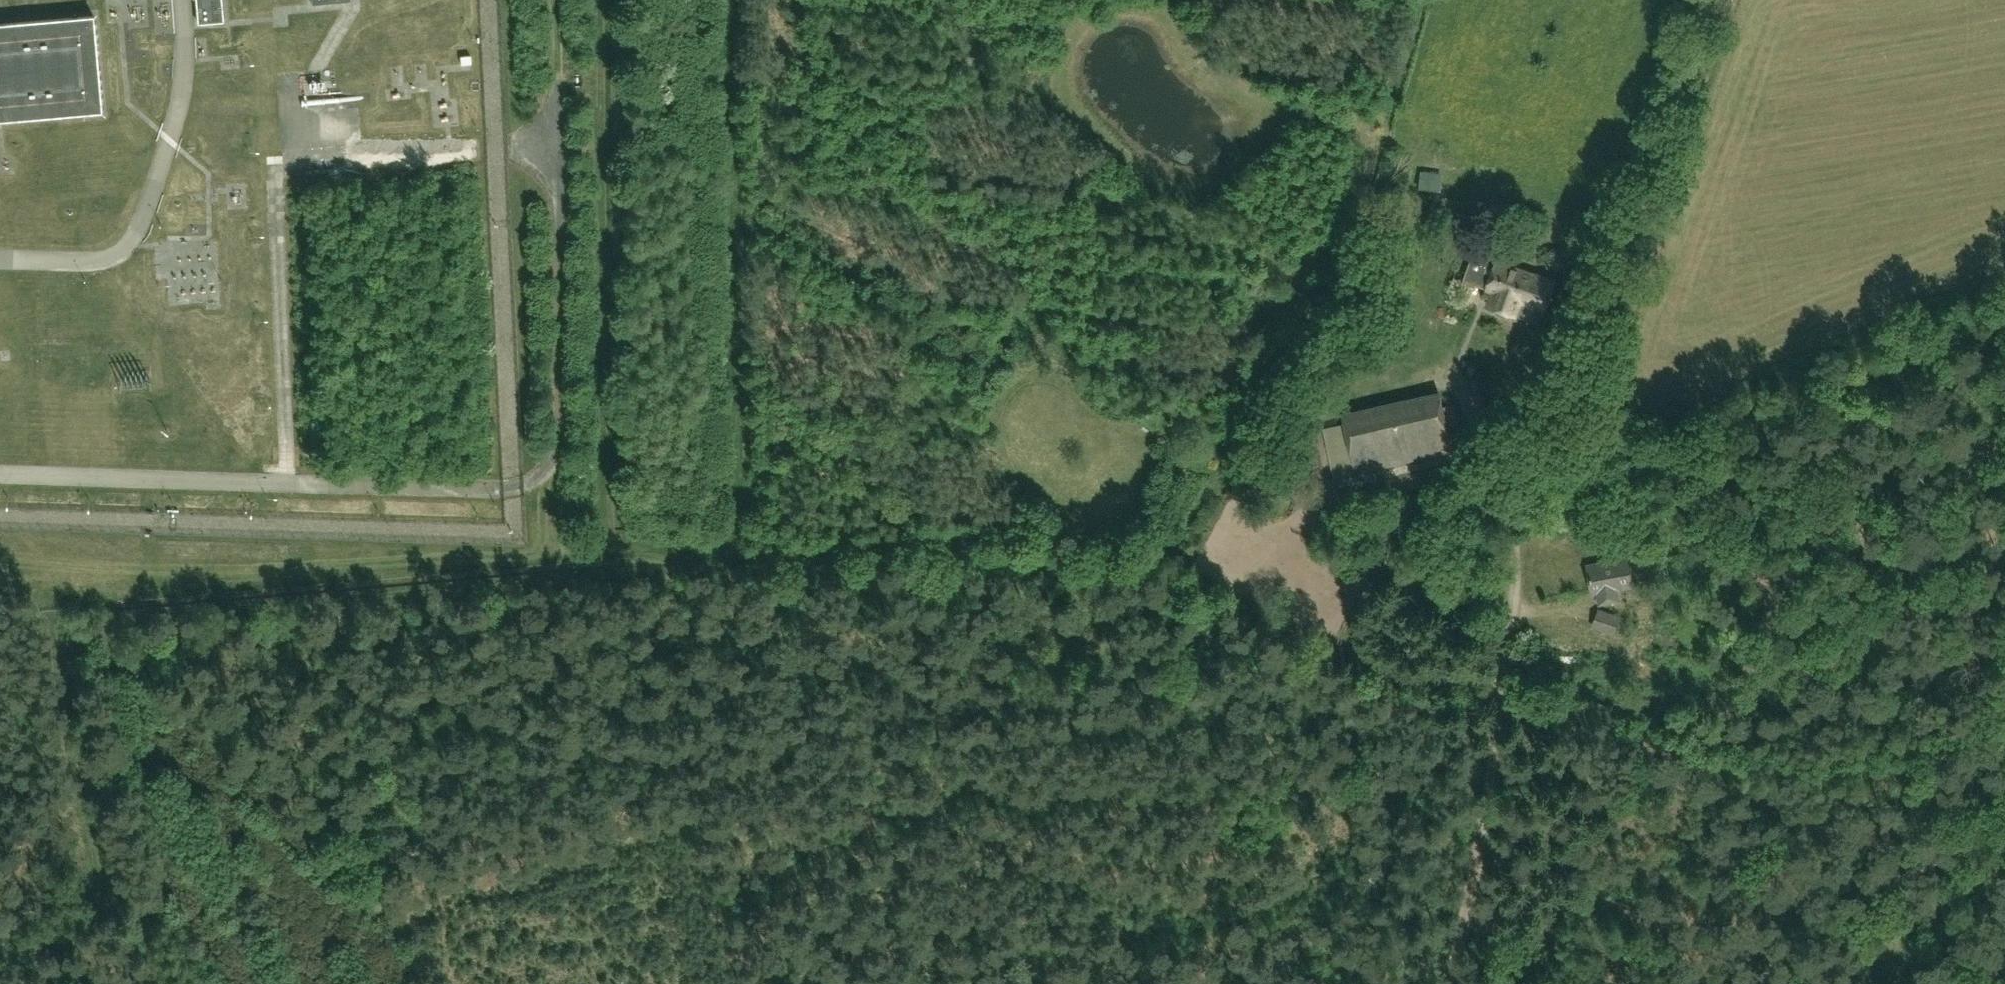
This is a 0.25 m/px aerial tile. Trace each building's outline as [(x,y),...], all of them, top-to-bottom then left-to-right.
[(222,0),(196,0),(198,25),(224,23),(222,0)] [(0,24),(0,122),(103,113),(94,16),(0,24)] [(1440,191),(1442,174),(1419,171),(1417,188),(1440,191)] [(1467,272),(1477,276),(1474,284),(1494,291),(1488,306),(1516,316),(1522,301),(1544,309),(1554,281),(1497,261),(1500,253),(1477,244),(1467,272)] [(1346,415),(1348,424),(1323,429),(1335,479),(1453,451),(1440,394),(1346,415)] [(1627,560),(1589,567),(1594,594),(1599,593),(1600,603),(1620,599),(1618,590),(1632,587),(1627,560)] [(1598,610),(1592,625),(1613,633),(1619,617),(1598,610)]
